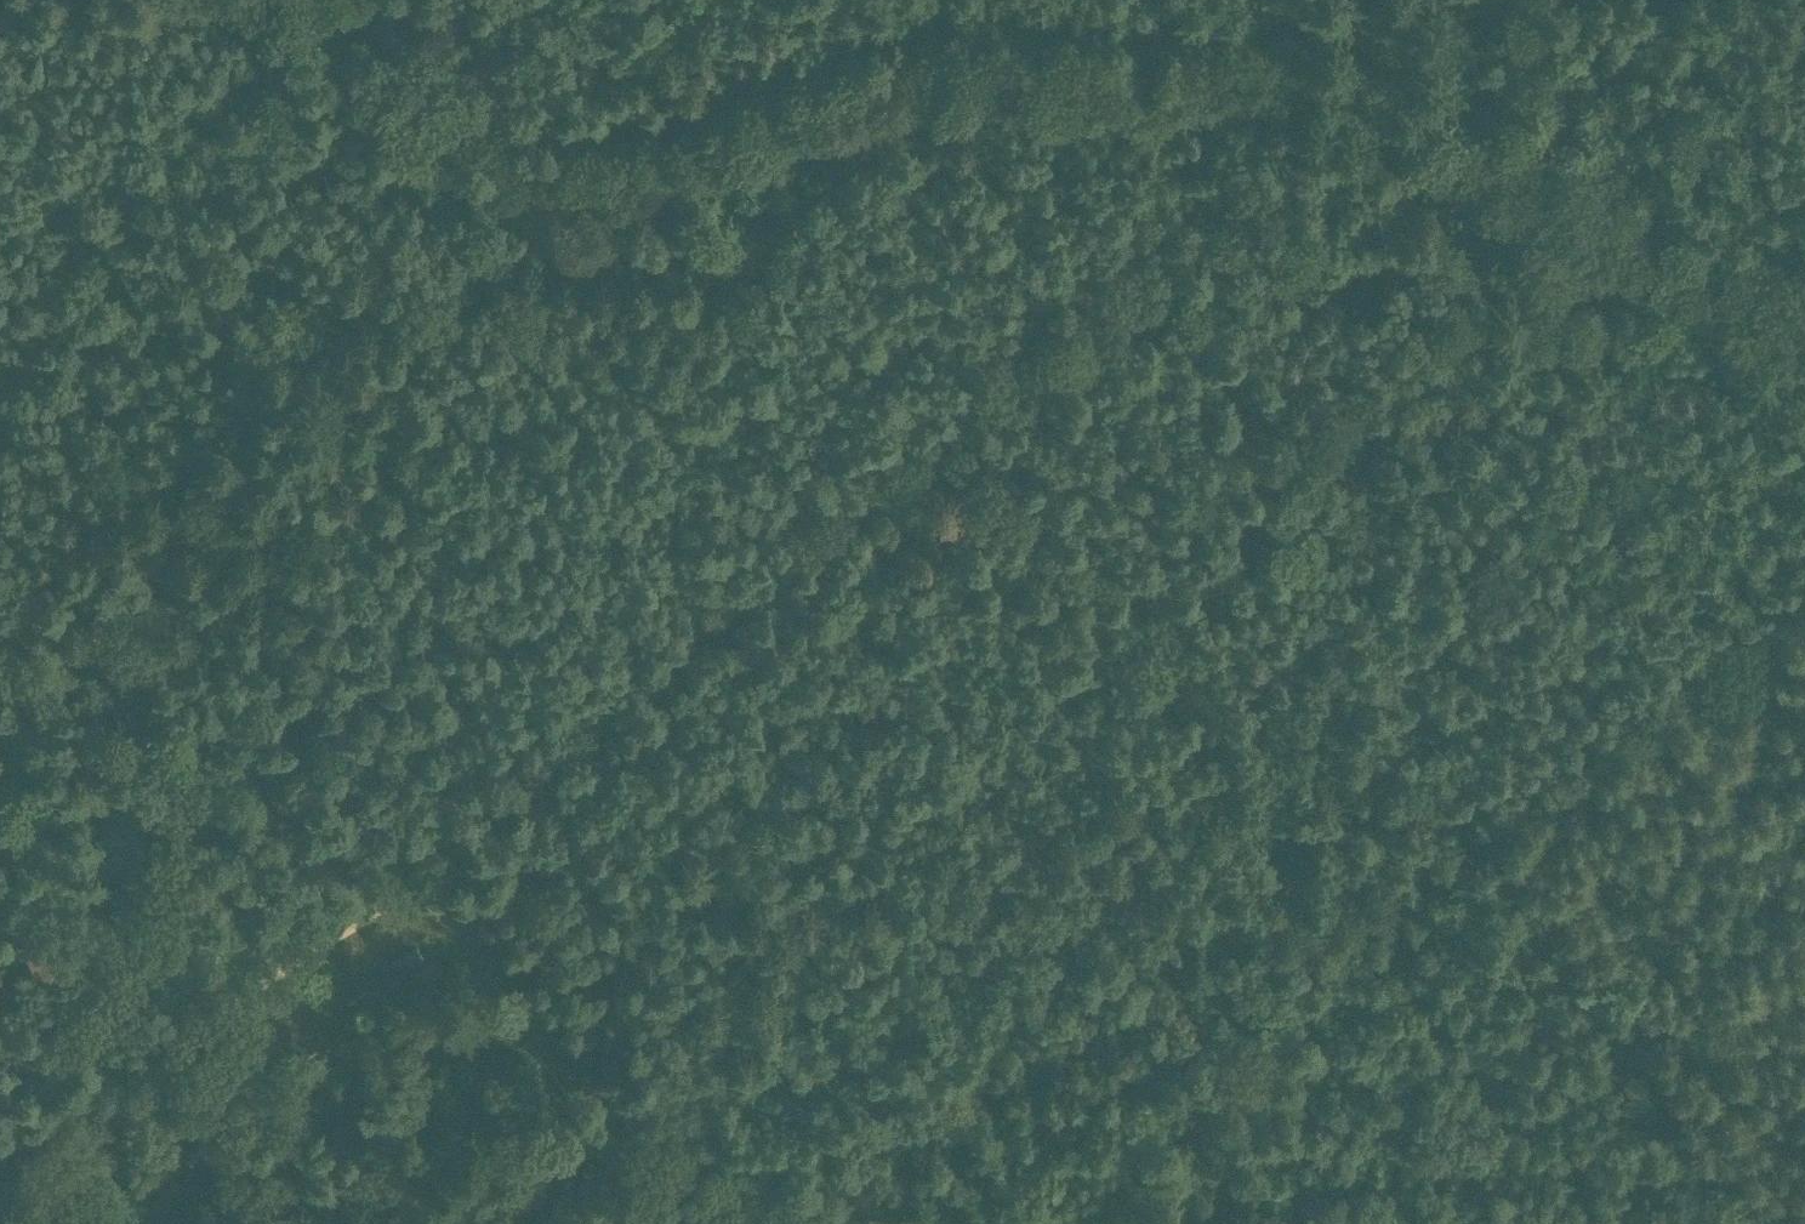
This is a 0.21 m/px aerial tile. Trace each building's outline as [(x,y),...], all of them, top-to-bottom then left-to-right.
[(415,950),(402,958),(408,969),(421,962),(415,950)] [(400,960),(389,965),(395,976),(405,971),(400,960)]
